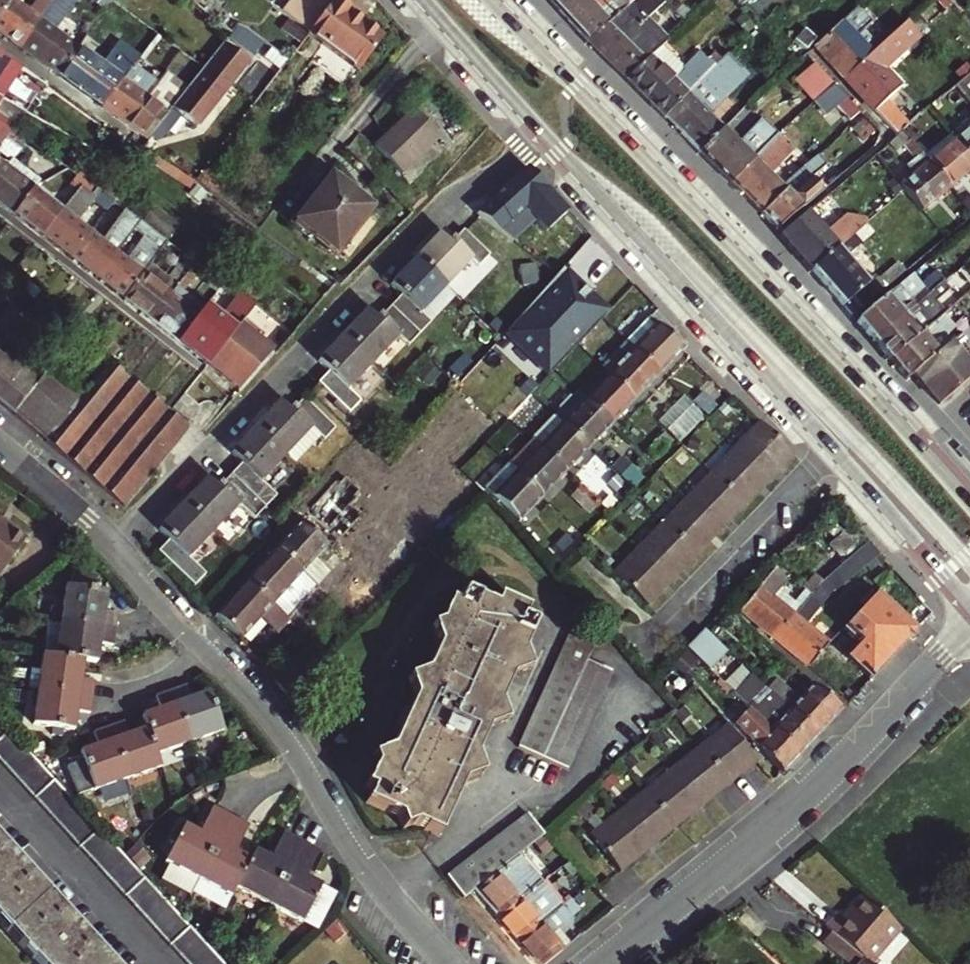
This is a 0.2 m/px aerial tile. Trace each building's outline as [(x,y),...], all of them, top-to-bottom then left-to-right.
[(41,19),(54,0),(36,0),(29,10),(14,0),(0,19),(0,31),(22,46),(41,19)] [(14,0),(0,0),(0,19),(14,0)] [(55,0),(54,0),(41,19),(52,28),(67,8),(62,5),(55,0)] [(283,9),(311,31),(334,0),(290,0),(283,9)] [(346,61),(372,27),(352,12),(353,10),(341,0),(334,0),(311,31),(309,33),(346,61)] [(632,0),(613,0),(600,12),(589,0),(553,0),(551,1),(588,41),(632,0)] [(650,55),(623,29),(639,14),(632,7),(636,4),(639,7),(647,0),(632,0),(588,41),(626,79),(650,55)] [(41,19),(22,46),(59,73),(79,46),(52,28),(41,19)] [(814,45),(844,78),(869,55),(839,22),(814,45)] [(869,55),(844,78),(895,134),(906,124),(884,101),(899,88),(879,67),(917,33),(906,22),(869,55)] [(372,27),(346,61),(359,70),(385,36),(372,27)] [(79,46),(59,73),(96,99),(104,105),(123,78),(116,73),(121,64),(123,65),(135,47),(122,38),(104,64),(79,46)] [(192,89),(188,86),(183,93),(172,107),(198,126),(249,60),(227,44),(210,65),(206,63),(204,66),(198,74),(201,77),(192,89)] [(23,66),(13,59),(0,50),(0,97),(23,66)] [(687,92),(663,116),(700,152),(723,127),(709,114),(723,100),(716,94),(741,70),(725,54),(687,92)] [(650,103),(663,116),(687,92),(650,55),(626,79),(650,103)] [(134,63),(123,78),(104,105),(130,123),(160,81),(134,63)] [(814,63),(795,81),(801,87),(820,69),(814,63)] [(23,66),(0,97),(0,102),(5,105),(29,71),(23,66)] [(834,84),(820,69),(801,87),(815,102),(834,84)] [(741,70),(716,94),(723,100),(747,76),(741,70)] [(162,79),(160,81),(130,123),(149,137),(172,107),(183,93),(169,83),(174,75),(168,71),(162,79)] [(174,75),(169,83),(183,93),(188,86),(174,75)] [(969,102),(969,91),(969,90),(969,89),(969,84),(965,77),(956,85),(969,102)] [(956,85),(946,93),(954,102),(958,99),(969,114),(969,102),(956,85)] [(413,110),(375,149),(403,177),(441,139),(413,110)] [(700,152),(731,182),(758,154),(779,135),(766,121),(741,145),(723,127),(700,152)] [(955,140),(969,157),(969,127),(955,140)] [(911,176),(901,185),(905,191),(923,211),(950,188),(923,157),(901,130),(892,138),(901,147),(904,145),(916,159),(905,169),(911,176)] [(950,188),(969,171),(969,157),(955,140),(951,134),(923,157),(950,188)] [(785,189),(782,186),(766,170),(775,162),(770,157),(786,142),(779,135),(758,154),(731,182),(745,196),(762,213),(785,189)] [(16,145),(6,138),(1,144),(12,151),(16,145)] [(839,162),(846,170),(859,159),(852,151),(839,162)] [(8,157),(3,164),(36,189),(38,186),(40,182),(8,157)] [(15,215),(36,189),(3,164),(0,161),(0,203),(15,215)] [(789,193),(811,175),(815,171),(808,163),(782,186),(785,189),(789,193)] [(528,167),(492,201),(511,222),(526,209),(547,231),(568,212),(528,167)] [(71,170),(56,177),(64,183),(68,178),(80,188),(86,180),(73,171),(71,170)] [(785,189),(762,213),(778,229),(823,189),(811,175),(789,193),(785,189)] [(106,208),(113,200),(98,190),(86,180),(80,188),(69,203),(81,212),(93,198),(106,208)] [(337,182),(292,225),(311,245),(314,242),(334,261),(376,221),(337,182)] [(52,201),(36,189),(15,215),(42,236),(63,210),(52,201)] [(834,201),(828,194),(815,204),(822,212),(834,201)] [(543,235),(547,231),(526,209),(511,222),(492,201),(479,212),(514,241),(533,223),(543,235)] [(89,230),(63,210),(42,236),(69,257),(89,230)] [(116,239),(123,245),(142,221),(128,211),(122,220),(128,225),(116,239)] [(811,270),(852,236),(848,231),(844,235),(834,225),(824,234),(806,212),(782,233),(780,234),(811,270)] [(142,221),(123,245),(130,250),(142,236),(162,251),(170,241),(142,221)] [(117,252),(89,230),(69,257),(69,258),(97,279),(117,252)] [(417,258),(447,286),(471,261),(479,268),(490,256),(464,231),(455,240),(453,242),(442,232),(417,258)] [(860,245),(852,236),(811,270),(829,291),(852,316),(885,288),(877,279),(868,285),(853,268),(864,258),(856,248),(860,245)] [(145,274),(117,252),(97,279),(121,298),(124,301),(145,274)] [(145,274),(124,301),(150,321),(151,321),(171,295),(178,287),(190,273),(198,262),(193,258),(191,257),(172,281),(151,266),(145,274)] [(401,295),(398,298),(390,306),(420,334),(431,323),(421,313),(447,286),(417,258),(391,285),(401,295)] [(546,377),(605,316),(577,289),(580,285),(562,268),(502,336),(546,377)] [(922,286),(912,274),(857,321),(873,341),(945,280),(938,272),(922,286)] [(190,273),(178,287),(184,292),(196,278),(190,273)] [(945,280),(873,341),(890,360),(945,314),(936,302),(960,283),(953,274),(945,280)] [(226,282),(217,275),(209,285),(218,292),(226,282)] [(580,285),(577,289),(605,316),(608,312),(580,285)] [(199,317),(171,295),(151,321),(176,341),(179,343),(199,317)] [(199,317),(179,343),(201,361),(206,365),(242,318),(255,303),(246,296),(236,309),(238,310),(228,322),(208,306),(199,317)] [(370,307),(344,334),(373,363),(399,336),(409,346),(420,334),(390,306),(382,315),(380,317),(370,307)] [(945,314),(890,360),(907,380),(913,374),(946,347),(938,339),(959,322),(949,311),(945,314)] [(260,331),(242,318),(206,365),(237,388),(269,347),(256,336),(260,331)] [(681,350),(647,318),(634,332),(627,340),(660,372),(681,350)] [(319,361),(328,371),(326,373),(317,382),(350,413),(361,402),(348,389),(373,363),(344,334),(319,361)] [(660,372),(627,340),(600,367),(633,399),(647,385),(660,372)] [(946,347),(913,374),(939,405),(969,378),(969,364),(951,342),(946,347)] [(95,353),(84,367),(100,381),(85,399),(50,369),(44,376),(33,366),(17,353),(7,365),(0,359),(0,406),(64,460),(101,491),(122,508),(188,429),(162,408),(137,388),(132,384),(112,367),(95,353)] [(600,367),(578,391),(611,423),(633,399),(600,367)] [(611,423),(578,391),(555,415),(587,446),(611,423)] [(282,399),(256,425),(286,454),(312,428),(324,440),(336,428),(304,397),(294,407),(292,409),(282,399)] [(684,410),(666,428),(675,437),(693,418),(684,410)] [(587,446),(555,415),(544,425),(531,439),(564,471),(587,446)] [(792,454),(757,422),(611,571),(646,605),(792,454)] [(241,462),(239,464),(231,473),(266,507),(277,496),(261,480),(286,454),(256,425),(231,451),(241,462)] [(663,432),(646,450),(654,458),(672,440),(663,432)] [(564,471),(531,439),(528,443),(535,450),(515,470),(541,495),(564,471)] [(627,462),(617,472),(628,483),(638,473),(627,462)] [(515,470),(508,463),(485,487),(517,519),(541,495),(515,470)] [(210,475),(185,501),(214,530),(239,504),(254,519),(266,507),(231,473),(222,483),(220,485),(210,475)] [(627,485),(615,474),(607,483),(618,493),(627,485)] [(353,500),(351,497),(356,492),(343,480),(338,485),(334,482),(298,521),(318,540),(353,500)] [(597,502),(579,485),(570,494),(588,512),(597,502)] [(214,530),(185,501),(159,528),(169,538),(167,541),(158,550),(195,585),(207,573),(189,556),(214,530)] [(296,525),(277,547),(303,571),(320,552),(326,546),(318,540),(298,521),(295,524),(296,525)] [(850,524),(826,546),(837,558),(861,536),(850,524)] [(22,541),(0,526),(0,574),(22,541)] [(566,528),(551,543),(560,552),(575,536),(566,528)] [(839,564),(850,575),(876,552),(866,541),(839,564)] [(329,550),(336,556),(340,560),(347,551),(337,542),(329,550)] [(336,556),(329,550),(326,546),(320,552),(330,561),(336,556)] [(246,581),(272,605),(286,618),(317,584),(303,571),(277,547),(246,581)] [(335,565),(340,560),(336,556),(330,561),(335,565)] [(791,620),(776,638),(809,667),(829,644),(805,624),(835,589),(850,575),(839,564),(824,582),(803,606),(795,615),(791,620)] [(741,609),(776,638),(791,620),(795,615),(774,597),(789,579),(776,567),(741,609)] [(63,586),(59,621),(114,629),(116,612),(103,611),(105,591),(93,590),(94,576),(70,573),(68,587),(63,586)] [(798,602),(803,606),(824,582),(819,577),(798,602)] [(272,605),(246,581),(215,617),(240,640),(272,605)] [(408,686),(412,698),(388,751),(378,754),(382,765),(379,770),(377,775),(370,772),(363,787),(370,790),(364,803),(398,819),(401,831),(412,825),(438,837),(467,773),(479,770),(474,758),(482,740),(491,721),(502,717),(498,706),(515,669),(526,665),(522,654),(534,626),(521,620),(525,611),(496,598),(492,607),(460,592),(455,604),(448,601),(440,617),(447,620),(445,626),(443,631),(433,635),(436,644),(426,667),(418,683),(408,686)] [(876,593),(872,597),(842,629),(859,644),(847,657),(870,679),(915,630),(876,593)] [(54,656),(82,660),(95,662),(98,644),(111,645),(114,629),(59,621),(54,656)] [(685,646),(709,668),(726,650),(703,628),(685,646)] [(609,672),(586,661),(594,642),(569,631),(515,747),(564,770),(609,672)] [(23,688),(35,690),(90,697),(92,682),(79,680),(82,660),(54,656),(40,654),(37,671),(26,669),(23,688)] [(295,687),(280,673),(275,679),(290,692),(295,687)] [(734,692),(750,706),(801,753),(818,735),(790,709),(776,695),(772,699),(764,692),(767,688),(751,673),(734,692)] [(290,692),(275,679),(273,680),(288,695),(290,692)] [(813,683),(790,709),(818,735),(841,710),(813,683)] [(185,686),(170,691),(188,745),(222,733),(208,693),(190,699),(185,686)] [(35,690),(31,724),(73,729),(75,712),(88,713),(90,697),(35,690)] [(141,716),(146,728),(155,756),(188,745),(170,691),(155,696),(159,710),(141,716)] [(801,753),(750,706),(735,723),(755,742),(782,773),(787,768),(801,753)] [(209,948),(195,932),(182,918),(148,882),(125,857),(85,813),(33,757),(0,721),(0,761),(76,844),(187,963),(224,963),(209,948)] [(123,721),(107,726),(126,780),(159,768),(155,756),(146,728),(127,735),(123,721)] [(620,871),(757,761),(726,724),(590,834),(620,871)] [(126,780),(107,726),(92,732),(96,745),(79,751),(93,791),(126,780)] [(165,863),(200,880),(231,815),(215,808),(211,806),(198,833),(183,826),(165,863)] [(525,811),(445,877),(462,898),(465,896),(473,889),(518,852),(541,832),(542,831),(525,811)] [(251,859),(236,851),(249,824),(245,822),(231,815),(200,880),(233,897),(237,888),(251,859)] [(237,888),(271,904),(302,840),(287,833),(283,831),(270,857),(255,850),(251,859),(237,888)] [(302,840),(271,904),(304,920),(323,882),(309,876),(322,850),(302,840)] [(0,841),(0,925),(36,963),(112,963),(98,948),(0,841)] [(541,880),(518,852),(473,889),(497,917),(541,880)] [(541,880),(497,917),(517,940),(538,922),(541,924),(565,903),(544,878),(541,880)] [(563,950),(549,934),(580,908),(571,898),(565,903),(541,924),(538,922),(517,940),(538,963),(545,963),(563,950)] [(866,963),(882,963),(905,937),(868,904),(849,926),(843,920),(831,933),(833,935),(866,963)] [(833,935),(824,946),(845,963),(866,963),(833,935)]
